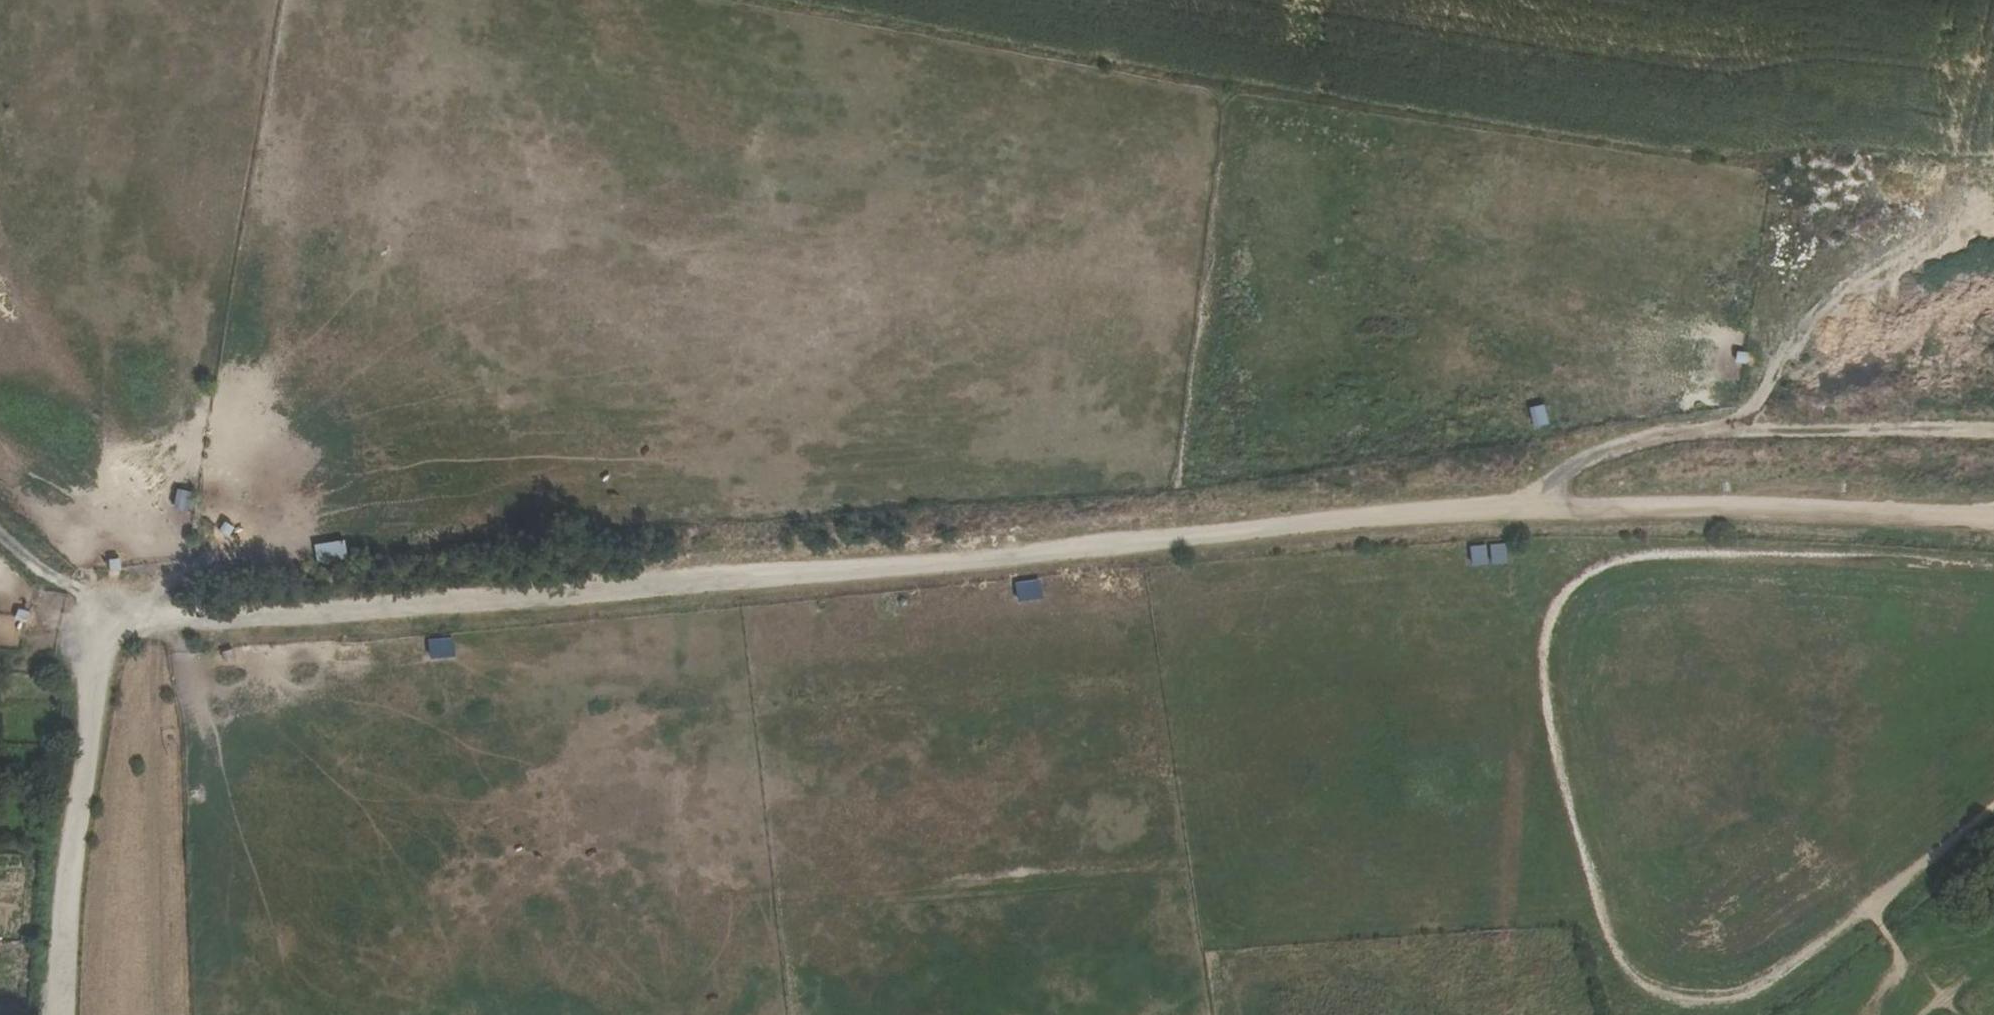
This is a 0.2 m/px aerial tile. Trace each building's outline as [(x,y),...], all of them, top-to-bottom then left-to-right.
[(1543,404),(1528,407),(1532,427),(1547,424),(1543,404)] [(1505,545),(1470,546),(1470,567),(1505,566),(1505,545)]
